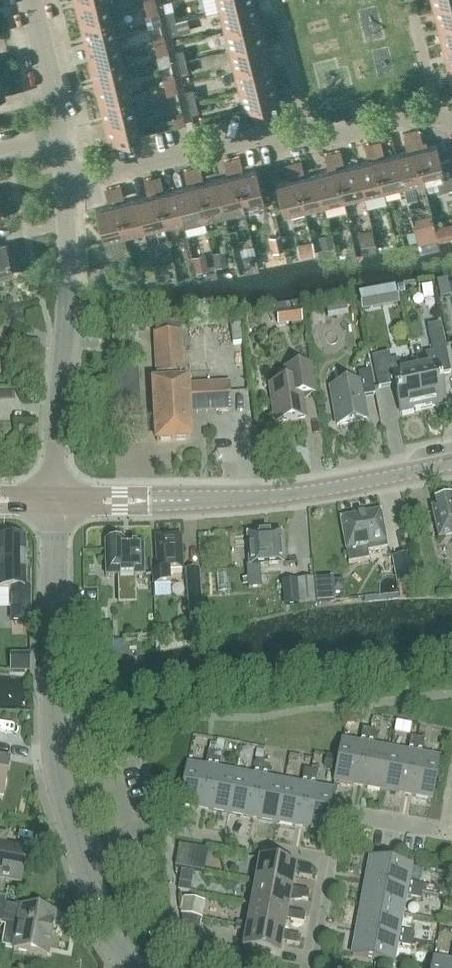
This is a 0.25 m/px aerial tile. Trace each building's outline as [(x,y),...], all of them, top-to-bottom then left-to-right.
[(111,15),(107,0),(88,0),(75,3),(80,23),(111,15)] [(254,1),(254,0),(217,0),(219,10),(254,1)] [(259,21),(254,1),(219,10),(224,30),(259,21)] [(433,6),(437,26),(451,22),(451,1),(433,6)] [(158,13),(156,5),(145,7),(147,16),(158,13)] [(165,12),(167,22),(175,20),(173,10),(165,12)] [(116,35),(111,15),(80,23),(85,43),(116,35)] [(175,20),(167,22),(170,35),(178,33),(175,20)] [(229,50),(264,41),(259,21),(224,30),(229,50)] [(437,26),(442,46),(451,43),(451,22),(437,26)] [(121,55),(116,35),(85,43),(89,63),(121,55)] [(154,47),(165,44),(163,36),(153,39),(154,47)] [(229,50),(234,70),(269,61),(264,41),(229,50)] [(442,46),(447,66),(451,65),(451,43),(442,46)] [(168,52),(165,44),(154,47),(157,56),(168,52)] [(174,51),(177,62),(185,60),(182,49),(174,51)] [(125,75),(121,55),(89,63),(94,82),(125,75)] [(185,60),(177,62),(180,74),(188,73),(185,60)] [(239,90),(274,81),(269,61),(234,70),(239,90)] [(125,75),(94,82),(99,102),(130,95),(125,75)] [(164,87),(174,84),(172,76),(162,79),(164,87)] [(279,101),(274,81),(239,90),(244,110),(279,101)] [(176,92),(174,84),(164,87),(166,95),(176,92)] [(183,90),(187,103),(195,101),(192,88),(183,90)] [(104,122),(135,114),(130,95),(99,102),(104,122)] [(195,101),(187,103),(189,114),(198,112),(195,101)] [(140,135),(135,114),(104,122),(109,143),(140,135)] [(172,118),(174,128),(182,126),(180,116),(172,118)] [(396,153),(404,187),(423,182),(415,149),(412,135),(411,135),(410,130),(403,132),(407,150),(396,153)] [(451,158),(440,160),(436,143),(423,147),(420,133),(412,135),(415,149),(423,182),(437,179),(440,190),(451,187),(451,158)] [(376,158),(384,192),(404,187),(396,153),(384,156),(380,142),(372,144),(376,158)] [(376,158),(372,144),(364,146),(368,160),(356,163),(364,196),(384,192),(376,158)] [(340,152),(333,154),(336,168),(344,201),(364,196),(356,163),(344,166),(340,152)] [(328,170),(316,173),(324,206),(344,201),(336,168),(333,154),(325,156),(328,170)] [(231,160),(243,207),(264,202),(256,169),(243,172),(239,158),(231,160)] [(243,207),(231,160),(223,162),(227,176),(215,179),(223,212),(243,207)] [(324,206),(316,173),(304,176),(301,162),(293,164),(296,178),(304,211),(324,206)] [(296,178),(293,164),(285,166),(288,180),(276,183),(284,216),(304,211),(296,178)] [(223,212),(215,179),(203,182),(199,168),(192,169),(204,217),(223,212)] [(175,189),(184,222),(204,217),(192,169),(185,171),(188,185),(175,189)] [(164,227),(184,222),(175,189),(163,191),(159,177),(152,179),(164,227)] [(148,195),(136,198),(144,232),(164,227),(152,179),(144,181),(148,195)] [(144,232),(136,198),(124,201),(121,187),(113,189),(124,236),(144,232)] [(104,241),(124,236),(113,189),(104,191),(108,205),(95,208),(104,241)] [(363,232),(366,244),(374,242),(372,231),(363,232)] [(12,273),(5,243),(0,245),(0,276),(12,273)] [(358,295),(361,309),(372,307),(369,293),(358,295)] [(155,324),(155,334),(180,333),(179,322),(155,324)] [(238,322),(230,323),(233,343),(240,343),(238,322)] [(414,367),(423,409),(445,404),(439,375),(451,372),(440,324),(427,327),(433,352),(425,353),(427,364),(414,367)] [(183,381),(180,333),(154,334),(157,383),(153,383),(156,442),(189,440),(188,413),(231,410),(229,383),(187,385),(186,381),(183,381)] [(401,413),(423,409),(414,367),(401,370),(398,359),(390,361),(389,353),(372,357),(379,388),(394,384),(401,413)] [(302,394),(314,393),(310,365),(285,369),(287,382),(270,384),(275,422),(305,418),(302,394)] [(363,396),(375,394),(371,371),(358,373),(360,382),(330,387),(337,425),(367,420),(363,396)] [(451,500),(451,499),(435,503),(436,507),(431,508),(439,540),(451,537),(451,500)] [(376,550),(387,548),(380,512),(340,519),(348,563),(369,560),(367,551),(376,550)] [(260,565),(283,564),(281,532),(247,534),(249,566),(246,566),(248,589),(261,588),(260,565)] [(169,571),(182,570),(180,536),(156,537),(157,571),(152,571),(153,586),(170,585),(169,571)] [(29,588),(29,571),(25,571),(25,538),(0,538),(0,587),(15,587),(15,620),(30,620),(29,588)] [(134,575),(144,575),(143,543),(124,543),(124,541),(105,542),(106,576),(119,576),(119,603),(135,603),(134,575)] [(397,582),(417,579),(412,553),(392,556),(397,582)] [(189,615),(202,614),(198,569),(186,570),(189,615)] [(213,575),(214,597),(229,597),(229,575),(213,575)] [(298,579),(282,580),(284,605),(299,604),(298,579)] [(299,604),(314,603),(312,579),(298,579),(299,604)] [(84,647),(112,647),(112,628),(84,628),(84,647)] [(334,779),(358,784),(368,729),(361,727),(358,743),(342,740),(334,779)] [(376,730),(368,729),(358,784),(382,788),(390,749),(373,745),(376,730)] [(407,752),(390,749),(382,788),(406,793),(417,738),(410,737),(407,752)] [(417,738),(406,793),(430,798),(438,758),(421,754),(424,739),(417,738)] [(178,801),(204,806),(215,753),(208,751),(205,767),(186,764),(178,801)] [(227,811),(235,773),(218,769),(221,754),(215,753),(204,806),(227,811)] [(9,759),(0,758),(0,798),(2,798),(9,759)] [(251,816),(262,761),(255,760),(252,776),(235,773),(227,811),(251,816)] [(275,821),(283,781),(266,778),(269,763),(262,761),(251,816),(275,821)] [(299,825),(310,770),(303,769),(300,785),(283,781),(275,821),(299,825)] [(310,770),(299,825),(325,830),(332,791),(314,787),(317,771),(310,770)] [(0,833),(0,881),(19,884),(25,849),(4,845),(6,834),(0,833)] [(189,869),(193,847),(178,845),(174,867),(189,869)] [(258,858),(253,881),(291,888),(294,874),(310,877),(312,869),(295,866),(295,865),(258,858)] [(365,881),(420,891),(421,884),(406,882),(409,865),(370,858),(365,881)] [(308,891),(291,888),(253,881),(249,904),(286,911),(289,896),(306,899),(308,891)] [(419,898),(420,891),(365,881),(361,904),(400,912),(403,895),(419,898)] [(0,897),(0,924),(5,925),(1,946),(13,948),(12,950),(46,956),(51,926),(46,925),(49,912),(4,904),(5,898),(0,897)] [(199,918),(201,919),(204,902),(183,898),(180,915),(199,918)] [(245,926),(282,932),(284,919),(302,922),(304,914),(286,911),(249,904),(245,926)] [(357,929),(412,939),(413,931),(397,928),(400,912),(361,904),(357,929)] [(197,935),(199,918),(180,915),(182,933),(197,935)] [(300,936),(282,932),(245,926),(241,949),(278,955),(280,941),(298,945),(300,936)] [(410,947),(412,939),(357,929),(352,953),(392,960),(395,944),(410,947)] [(450,961),(433,958),(431,967),(451,967),(451,949),(450,961)]
